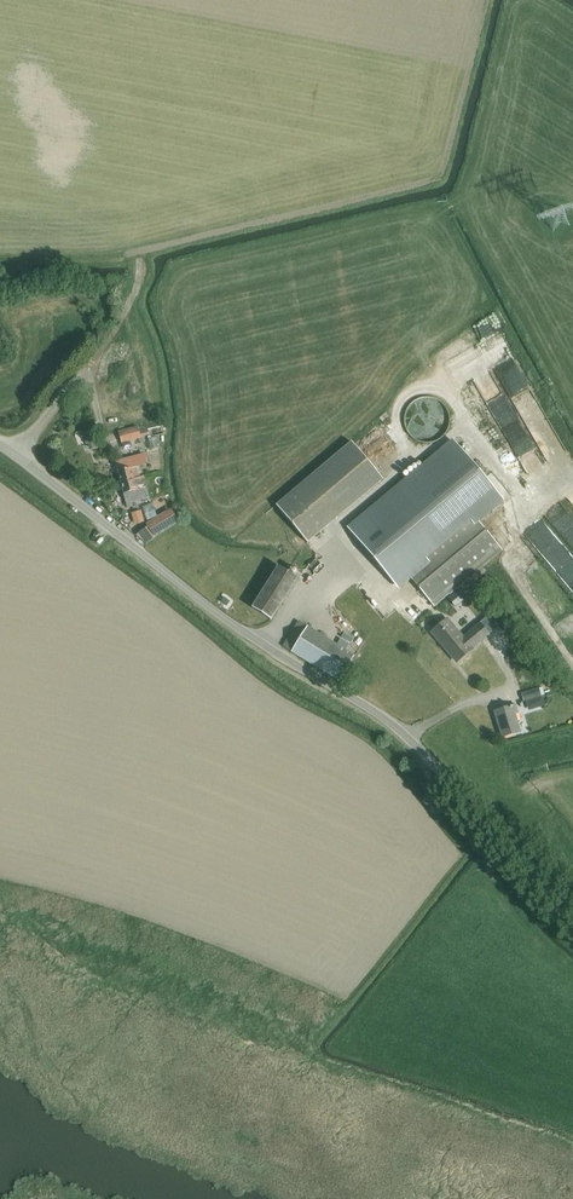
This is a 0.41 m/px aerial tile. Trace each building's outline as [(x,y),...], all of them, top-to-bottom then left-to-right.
[(121,443),(141,438),(138,428),(118,433),(121,443)] [(92,430),(82,432),(86,444),(88,444),(95,441),(92,430)] [(453,442),(350,528),(400,588),(411,579),(434,607),(502,550),(479,522),(503,502),(453,442)] [(352,443),(350,444),(276,506),(307,543),(383,480),(352,443)] [(116,462),(121,483),(139,478),(137,468),(146,465),(144,455),(134,457),(116,462)] [(139,478),(121,483),(126,504),(148,498),(143,480),(140,480),(139,478)] [(141,511),(132,514),(135,525),(144,523),(141,511)] [(168,514),(161,518),(167,527),(174,523),(168,514)] [(147,526),(149,529),(153,535),(167,527),(161,518),(147,526)] [(252,608),(271,621),(297,579),(278,567),(252,608)] [(460,590),(449,599),(455,607),(466,598),(460,590)] [(488,617),(479,624),(484,630),(488,635),(497,628),(488,617)] [(471,649),(488,635),(484,630),(479,624),(463,638),(448,620),(432,633),(456,662),(472,649),(471,649)] [(338,682),(354,656),(299,622),(283,647),(338,682)] [(539,689),(521,694),(523,701),(541,696),(539,689)] [(516,705),(494,712),(502,738),(520,732),(515,714),(518,713),(516,705)]
